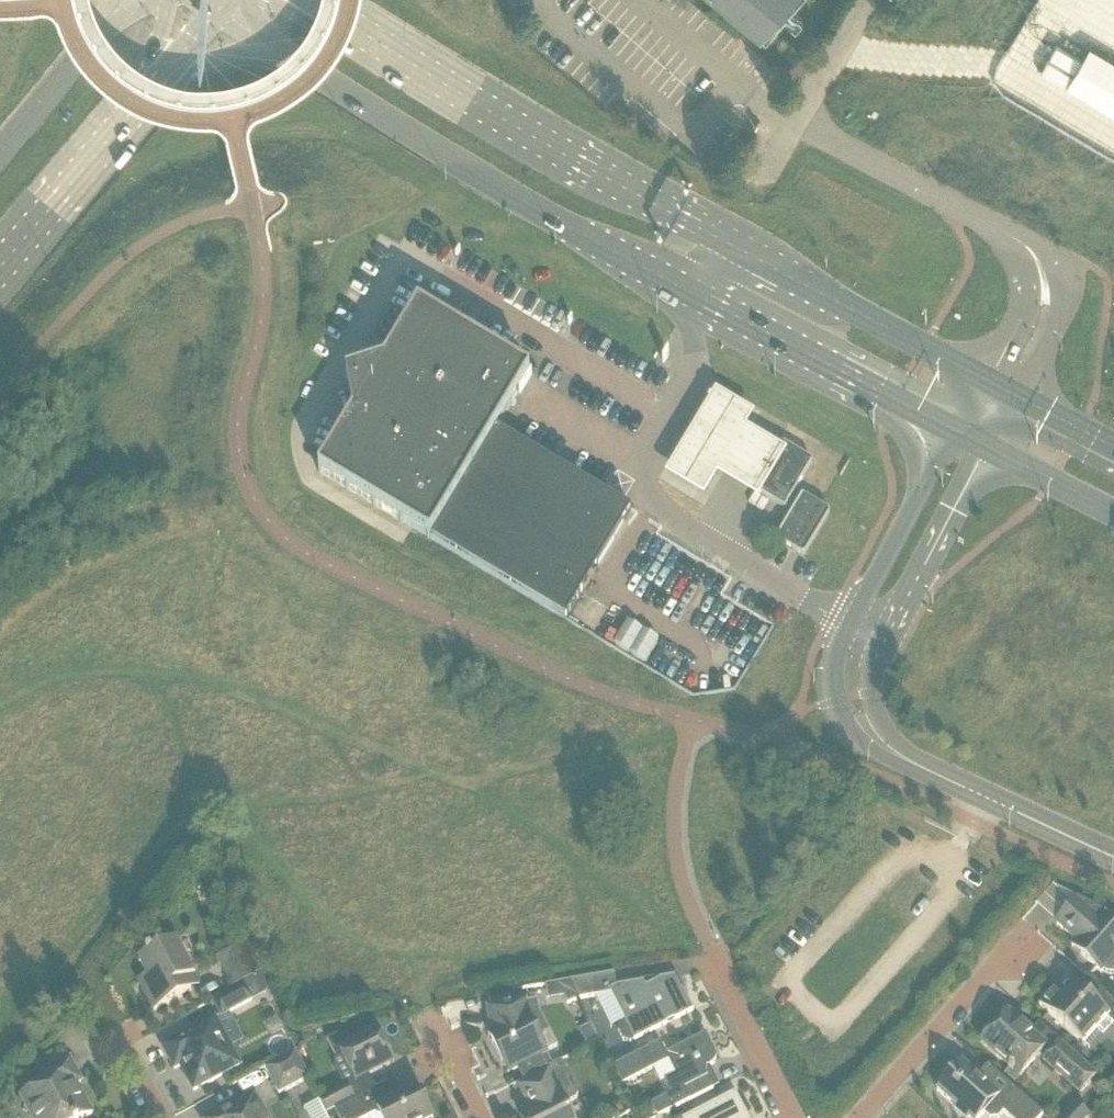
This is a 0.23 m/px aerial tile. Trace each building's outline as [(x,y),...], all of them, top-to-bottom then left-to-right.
[(766,25),(787,0),(737,0),(766,25)] [(1080,6),(1113,26),(1113,0),(1084,0),(1080,6)] [(1089,51),(1053,112),(1113,148),(1113,66),(1089,51)] [(530,374),(502,357),(418,307),(384,364),(346,377),(352,416),(318,473),(430,540),(431,538),(566,619),(631,509),(497,428),(530,374)] [(752,413),(714,390),(692,427),(664,475),(702,498),(716,476),(733,486),(755,500),(759,494),(755,491),(780,449),(744,427),(752,413)] [(784,509),(813,461),(783,444),(780,449),(755,491),(759,494),(784,509)] [(830,512),(806,497),(802,495),(776,539),(803,556),(830,512)] [(214,869),(225,864),(220,853),(209,858),(214,869)] [(1056,923),(1076,941),(1071,946),(1101,972),(1103,969),(1104,970),(1105,971),(1106,971),(1107,972),(1108,972),(1109,972),(1111,973),(1112,973),(1113,973),(1113,972),(1113,917),(1078,898),(1056,923)] [(201,987),(195,976),(176,940),(152,953),(151,950),(145,953),(147,955),(138,960),(151,983),(142,988),(154,1011),(201,987)] [(232,988),(261,972),(247,941),(216,958),(232,988)] [(643,981),(616,986),(614,973),(571,980),(579,999),(609,994),(610,993),(625,1021),(620,1023),(618,1030),(624,1041),(630,1043),(693,1010),(682,989),(681,990),(674,976),(661,978),(646,986),(643,981)] [(571,980),(557,983),(563,997),(567,1005),(579,999),(571,980)] [(1039,1005),(1055,1020),(1077,1039),(1083,1044),(1098,1028),(1102,1032),(1111,1022),(1113,1025),(1113,1001),(1112,999),(1107,995),(1098,1005),(1079,987),(1072,981),(1063,991),(1057,985),(1039,1005)] [(244,984),(213,1000),(221,1016),(229,1012),(252,999),(244,984)] [(525,1001),(489,1008),(493,1032),(496,1038),(492,1041),(504,1066),(509,1063),(513,1070),(516,1068),(539,1056),(545,1068),(552,1065),(546,1053),(557,1047),(549,1031),(539,1036),(527,1014),(525,1003),(525,1001)] [(1046,1047),(1023,1026),(1007,1012),(981,1041),(1020,1076),(1046,1047)] [(213,1080),(239,1066),(215,1019),(163,1047),(175,1068),(180,1065),(194,1090),(207,1083),(208,1085),(214,1082),(213,1080)] [(394,1062),(390,1054),(377,1029),(350,1043),(344,1031),(327,1040),(336,1059),(342,1056),(355,1082),(394,1062)] [(715,1053),(715,1052),(705,1034),(666,1054),(660,1042),(613,1066),(623,1085),(668,1061),(676,1075),(665,1081),(671,1094),(651,1104),(658,1117),(713,1089),(706,1074),(706,1067),(708,1067),(709,1066),(711,1066),(712,1065),(714,1063),(715,1062),(715,1060),(716,1059),(716,1057),(716,1055),(715,1053)] [(1080,1093),(1096,1075),(1059,1042),(1043,1060),(1080,1093)] [(279,1094),(310,1078),(295,1051),(264,1067),(279,1094)] [(78,1074),(70,1059),(40,1074),(45,1083),(21,1096),(32,1117),(82,1117),(92,1113),(73,1077),(78,1074)] [(519,1086),(524,1096),(530,1108),(519,1113),(521,1117),(572,1117),(565,1104),(576,1099),(578,1093),(561,1060),(552,1065),(545,1068),(547,1071),(519,1086)] [(977,1076),(962,1062),(949,1076),(948,1075),(942,1081),(944,1083),(937,1090),(956,1108),(955,1109),(964,1117),(980,1117),(984,1113),(989,1117),(998,1117),(1003,1112),(1010,1117),(1040,1117),(1043,1115),(1014,1088),(1004,1099),(977,1076)] [(327,1114),(335,1110),(355,1099),(348,1085),(320,1100),(327,1114)] [(385,1102),(377,1088),(355,1099),(335,1110),(339,1117),(367,1117),(375,1114),(381,1116),(382,1117),(433,1117),(421,1095),(417,1097),(412,1088),(385,1102)] [(735,1092),(685,1117),(748,1117),(735,1092)] [(255,1094),(210,1117),(267,1117),(255,1094)] [(614,1102),(612,1108),(614,1113),(623,1109),(619,1100),(614,1102)]
